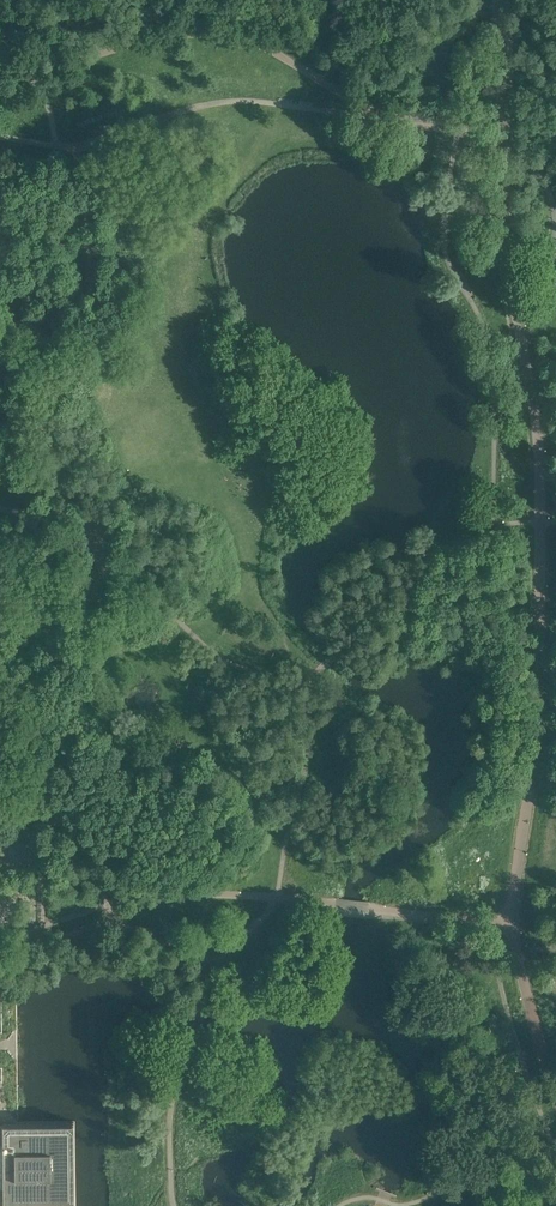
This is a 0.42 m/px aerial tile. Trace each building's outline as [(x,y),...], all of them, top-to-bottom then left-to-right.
[(76,1201),(75,1201),(74,1122),(18,1122),(17,1122),(0,1123),(0,1205),(76,1205),(76,1201)]
